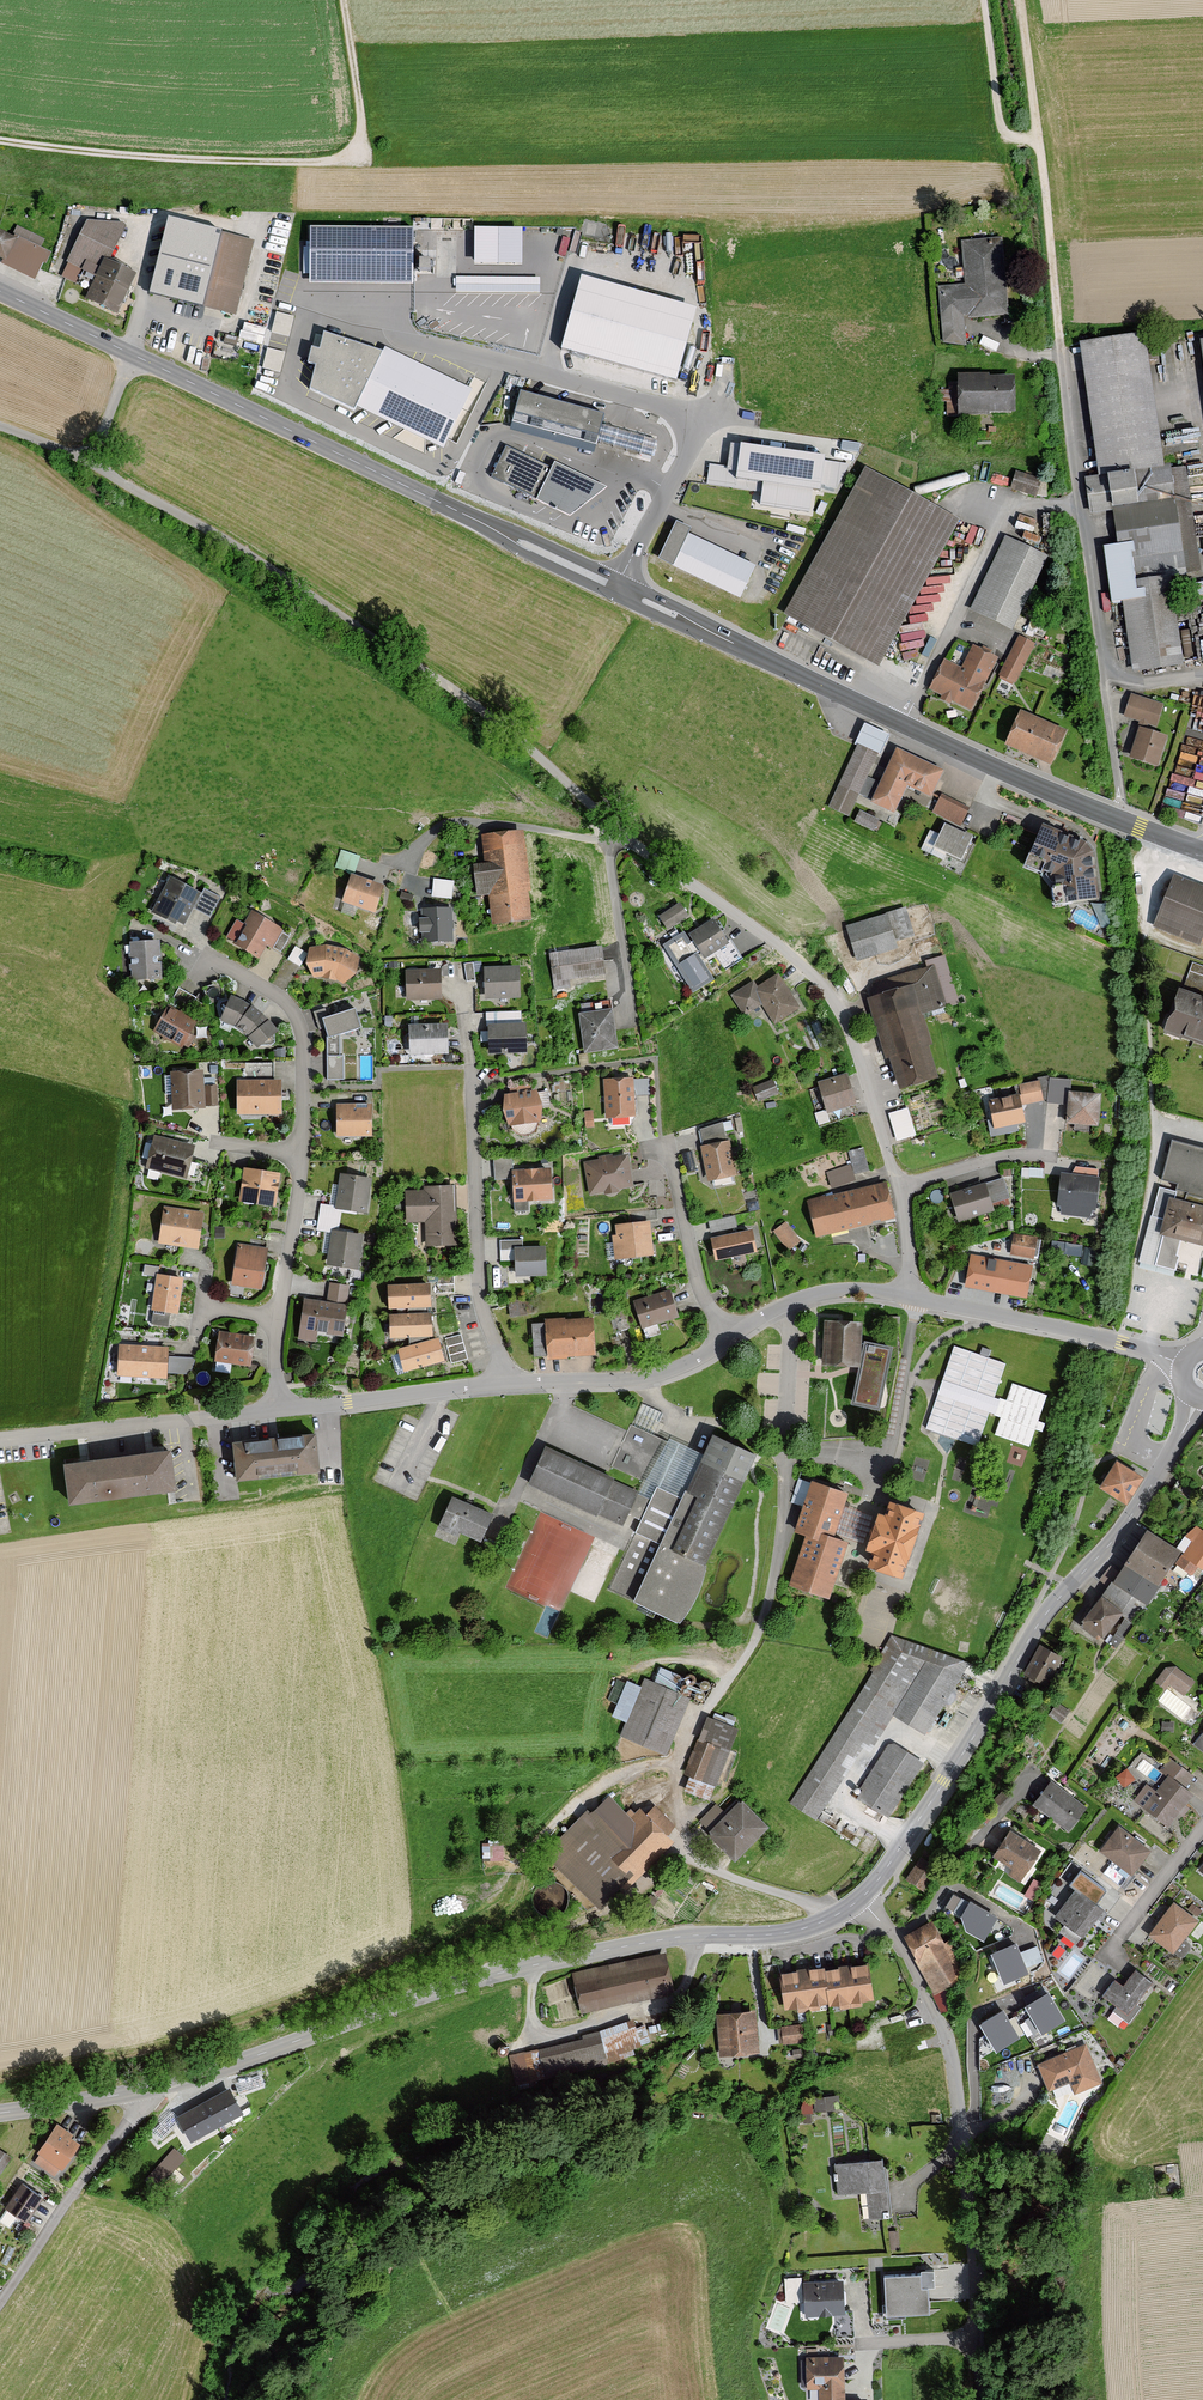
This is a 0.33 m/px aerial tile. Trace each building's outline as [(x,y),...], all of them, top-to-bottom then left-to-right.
[(524,259),(525,223),(477,221),(476,258),(524,259)] [(429,224),(320,222),(319,280),(428,282),(429,224)] [(119,315),(138,272),(103,257),(120,224),(86,223),(65,263),(94,277),(84,300),(119,315)] [(231,316),(252,238),(194,223),(192,230),(166,223),(153,271),(181,279),(175,301),(231,316)] [(14,265),(12,270),(33,281),(48,251),(0,228),(0,258),(14,265)] [(1004,243),(961,244),(962,288),(942,288),(943,346),(970,346),(969,319),(1006,318),(1004,243)] [(697,304),(579,271),(562,346),(675,381),(697,304)] [(541,274),(456,273),(456,289),(541,291),(541,274)] [(290,335),(295,312),(277,309),(272,331),(290,335)] [(242,328),(240,336),(262,341),(264,334),(242,328)] [(1183,572),(1147,333),(1078,344),(1097,475),(1084,477),(1090,515),(1111,512),(1115,541),(1102,543),(1111,604),(1120,602),(1131,675),(1184,667),(1170,574),(1183,572)] [(480,398),(386,349),(382,354),(324,334),(311,390),(355,410),(361,400),(460,444),(480,398)] [(269,345),(263,366),(281,371),(286,350),(269,345)] [(956,415),(1014,414),(1013,375),(933,377),(933,405),(955,404),(956,415)] [(604,412),(521,387),(510,427),(593,452),(604,412)] [(657,440),(605,426),(600,443),(652,457),(657,440)] [(829,451),(732,437),(727,468),(736,468),(733,485),(755,487),(755,506),(811,512),(813,488),(823,488),(829,451)] [(538,500),(553,470),(506,446),(490,476),(538,500)] [(592,481),(556,463),(553,470),(538,500),(555,509),(570,517),(608,489),(592,481)] [(863,468),(784,619),(880,668),(959,518),(863,468)] [(1005,489),(1033,499),(1039,483),(1011,472),(1005,489)] [(672,517),(654,553),(739,595),(753,565),(689,533),(691,526),(672,517)] [(1048,557),(1004,537),(968,612),(1010,633),(1048,557)] [(1014,687),(1034,645),(1017,636),(997,678),(1014,687)] [(973,711),(998,657),(972,645),(962,668),(942,659),(928,690),(973,711)] [(1131,756),(1159,764),(1167,735),(1145,728),(1146,726),(1156,729),(1163,707),(1135,698),(1128,719),(1141,723),(1131,756)] [(1021,707),(1005,743),(1055,765),(1071,729),(1021,707)] [(889,734),(863,721),(822,807),(849,819),(889,734)] [(896,747),(869,803),(892,813),(905,786),(929,797),(943,769),(896,747)] [(942,789),(931,812),(960,825),(971,802),(942,789)] [(855,820),(891,835),(895,825),(859,810),(855,820)] [(963,858),(973,836),(945,823),(935,845),(963,858)] [(1041,823),(1023,865),(1054,876),(1059,909),(1099,902),(1094,844),(1041,823)] [(526,833),(482,838),(485,863),(474,864),(478,900),(491,898),(494,927),(536,923),(526,833)] [(1150,927),(1199,946),(1202,936),(1202,881),(1173,870),(1150,927)] [(153,910),(180,925),(200,889),(172,874),(153,910)] [(383,885),(349,874),(340,901),(374,912),(383,885)] [(433,894),(453,895),(454,876),(434,875),(433,894)] [(664,931),(686,915),(678,902),(654,917),(664,931)] [(251,908),(230,944),(257,961),(266,946),(270,948),(282,927),(251,908)] [(456,908),(422,910),(424,944),(457,943),(456,908)] [(856,964),(898,951),(888,915),(846,928),(856,964)] [(688,936),(703,957),(727,941),(712,920),(688,936)] [(711,978),(683,936),(666,947),(694,989),(711,978)] [(156,938),(124,941),(128,980),(160,976),(156,938)] [(335,943),(306,948),(311,978),(329,977),(342,984),(359,957),(335,943)] [(552,983),(604,975),(599,943),(547,951),(552,983)] [(889,1061),(899,1093),(939,1082),(929,1049),(933,1048),(923,1018),(959,1006),(945,957),(925,963),(926,969),(872,985),(873,1000),(867,1002),(885,1062),(889,1061)] [(440,967),(403,969),(405,1001),(442,999),(440,967)] [(484,1000),(519,999),(519,967),(484,968),(484,1000)] [(773,1025),(799,1009),(775,972),(755,984),(752,980),(729,994),(743,1016),(760,1006),(773,1025)] [(1202,1047),(1202,996),(1182,988),(1165,1033),(1202,1047)] [(219,1003),(221,1014),(243,1028),(256,1013),(230,998),(219,1003)] [(167,1004),(151,1030),(180,1047),(195,1020),(167,1004)] [(580,1052),(615,1049),(610,1008),(575,1012),(580,1052)] [(367,1031),(361,1010),(331,1019),(327,1011),(315,1015),(320,1032),(328,1029),(330,1039),(328,1082),(347,1081),(348,1057),(343,1057),(343,1037),(367,1031)] [(256,1013),(243,1028),(260,1045),(271,1044),(272,1033),(256,1013)] [(409,1022),(409,1054),(448,1054),(448,1023),(409,1022)] [(489,1054),(527,1054),(526,1026),(488,1026),(489,1054)] [(202,1067),(169,1068),(169,1073),(162,1073),(163,1093),(170,1092),(171,1110),(203,1109),(202,1067)] [(632,1075),(601,1076),(602,1119),(633,1118),(632,1075)] [(638,1076),(639,1091),(651,1090),(650,1076),(638,1076)] [(827,1116),(857,1108),(848,1076),(818,1085),(827,1116)] [(776,1077),(755,1083),(759,1097),(780,1091),(776,1077)] [(235,1078),(235,1113),(280,1114),(280,1078),(235,1078)] [(1019,1088),(1021,1098),(994,1103),(999,1131),(1031,1125),(1028,1107),(1046,1103),(1042,1084),(1019,1088)] [(501,1096),(505,1127),(545,1122),(541,1091),(501,1096)] [(1102,1094),(1071,1091),(1069,1122),(1100,1125),(1102,1094)] [(370,1102),(334,1102),(334,1137),(370,1137),(370,1102)] [(908,1105),(889,1110),(897,1138),(917,1132),(908,1105)] [(143,1168),(186,1179),(193,1150),(150,1139),(143,1168)] [(705,1182),(735,1176),(726,1139),(698,1144),(705,1182)] [(1168,1139),(1137,1263),(1175,1273),(1182,1240),(1202,1244),(1202,1148),(1168,1139)] [(848,1150),(856,1173),(871,1168),(863,1145),(848,1150)] [(626,1154),(582,1162),(588,1195),(632,1188),(626,1154)] [(832,1186),(857,1178),(851,1162),(827,1170),(832,1186)] [(243,1167),(238,1202),(275,1209),(281,1174),(243,1167)] [(511,1203),(552,1201),(549,1167),(511,1169),(511,1203)] [(1071,1176),(1065,1176),(1062,1216),(1090,1219),(1094,1170),(1072,1168),(1071,1176)] [(341,1211),(365,1215),(372,1179),(342,1174),(337,1206),(336,1210),(341,1211)] [(1006,1180),(955,1196),(963,1221),(1001,1209),(998,1199),(1011,1195),(1006,1180)] [(805,1199),(814,1237),(894,1219),(885,1181),(805,1199)] [(427,1194),(410,1194),(410,1224),(430,1224),(430,1245),(459,1245),(459,1189),(427,1190),(427,1194)] [(155,1242),(196,1249),(202,1210),(161,1204),(155,1242)] [(316,1232),(331,1235),(332,1231),(338,1232),(341,1211),(336,1210),(337,1206),(319,1204),(316,1232)] [(649,1219),(614,1223),(616,1234),(611,1235),(614,1260),(654,1256),(649,1219)] [(783,1221),(769,1231),(785,1252),(798,1242),(783,1221)] [(713,1261),(756,1253),(752,1230),(709,1237),(713,1261)] [(357,1272),(363,1236),(338,1232),(332,1231),(331,1235),(326,1267),(357,1272)] [(1031,1234),(1012,1232),(1009,1254),(1028,1256),(1031,1234)] [(238,1243),(231,1283),(261,1288),(268,1248),(238,1243)] [(546,1248),(513,1250),(514,1277),(548,1275),(546,1248)] [(967,1255),(961,1285),(1027,1297),(1033,1267),(967,1255)] [(149,1309),(177,1313),(182,1275),(154,1271),(149,1309)] [(318,1334),(341,1338),(350,1287),(329,1283),(325,1303),(304,1299),(296,1345),(315,1348),(318,1334)] [(387,1310),(430,1309),(430,1283),(386,1284),(387,1310)] [(643,1330),(680,1317),(670,1288),(633,1300),(643,1330)] [(388,1314),(388,1340),(433,1340),(432,1314),(388,1314)] [(534,1360),(595,1355),(592,1317),(531,1322),(534,1360)] [(860,1343),(862,1323),(823,1320),(820,1366),(858,1368),(865,1370),(859,1406),(888,1413),(898,1351),(860,1343)] [(214,1354),(251,1359),(254,1337),(218,1331),(214,1354)] [(447,1336),(452,1361),(468,1357),(463,1333),(447,1336)] [(398,1350),(404,1374),(446,1363),(440,1339),(398,1350)] [(115,1376),(165,1378),(167,1345),(117,1343),(115,1376)] [(981,1447),(1007,1369),(957,1353),(930,1431),(981,1447)] [(170,1354),(169,1371),(193,1372),(194,1354),(170,1354)] [(1045,1399),(1013,1389),(996,1440),(1028,1450),(1045,1399)] [(678,1623),(744,1479),(698,1459),(681,1497),(660,1487),(668,1470),(661,1467),(671,1444),(631,1426),(609,1472),(546,1444),(525,1489),(633,1539),(609,1592),(678,1623)] [(317,1433),(232,1440),(235,1483),(320,1477),(317,1433)] [(170,1446),(61,1461),(67,1505),(176,1490),(170,1446)] [(1139,1477),(1114,1459),(1096,1484),(1122,1502),(1139,1477)] [(787,1586),(827,1600),(847,1542),(833,1537),(848,1493),(809,1480),(808,1483),(797,1479),(788,1506),(799,1510),(791,1533),(804,1537),(787,1586)] [(480,1542),(493,1515),(452,1495),(439,1522),(480,1542)] [(902,1579),(924,1511),(890,1500),(884,1518),(876,1516),(864,1551),(872,1553),(867,1568),(902,1579)] [(1100,1595),(1122,1610),(1144,1579),(1157,1588),(1182,1552),(1147,1528),(1100,1595)] [(1186,1557),(1202,1568),(1202,1535),(1201,1534),(1186,1557)] [(1095,1593),(1075,1622),(1105,1643),(1126,1614),(1095,1593)] [(880,1648),(787,1804),(816,1822),(863,1750),(869,1755),(892,1718),(925,1737),(966,1662),(888,1635),(880,1648)] [(1038,1644),(1021,1675),(1041,1686),(1058,1655),(1038,1644)] [(1157,1676),(1185,1695),(1196,1679),(1168,1660),(1157,1676)] [(644,1677),(640,1686),(626,1681),(611,1718),(625,1723),(619,1739),(668,1759),(692,1698),(675,1691),(680,1678),(660,1670),(656,1681),(644,1677)] [(616,1676),(610,1697),(618,1699),(624,1678),(616,1676)] [(739,1731),(705,1716),(680,1775),(689,1778),(683,1793),(707,1803),(715,1786),(723,1789),(738,1753),(731,1750),(739,1731)] [(1191,1746),(1202,1755),(1202,1731),(1191,1746)] [(929,1769),(888,1743),(852,1801),(892,1827),(929,1769)] [(1123,1784),(1135,1776),(1127,1764),(1115,1772),(1123,1784)] [(1175,1774),(1183,1780),(1189,1771),(1181,1765),(1175,1774)] [(1185,1807),(1194,1795),(1168,1775),(1155,1792),(1147,1786),(1133,1803),(1167,1830),(1175,1819),(1181,1824),(1191,1812),(1185,1807)] [(1086,1803),(1050,1779),(1031,1807),(1068,1831),(1086,1803)] [(550,1854),(599,1905),(673,1828),(650,1806),(635,1820),(611,1795),(550,1854)] [(767,1826),(739,1800),(705,1837),(733,1863),(767,1826)] [(1131,1874),(1150,1853),(1118,1826),(1097,1850),(1118,1868),(1121,1865),(1131,1874)] [(1044,1850),(1010,1829),(992,1857),(1026,1878),(1044,1850)] [(503,1837),(482,1838),(483,1858),(504,1857),(503,1837)] [(922,1855),(906,1875),(921,1887),(937,1867),(922,1855)] [(1033,1895),(1042,1881),(1036,1876),(1026,1890),(1033,1895)] [(560,1915),(565,1911),(568,1905),(569,1899),(568,1893),(565,1887),(560,1883),(554,1881),(547,1881),(542,1883),(537,1886),(534,1891),(532,1897),(532,1903),(534,1908),(538,1913),(543,1916),(548,1918),(554,1917),(560,1915)] [(1078,1943),(1104,1912),(1074,1887),(1059,1905),(1068,1912),(1057,1925),(1078,1943)] [(1172,1956),(1198,1922),(1172,1900),(1145,1936),(1172,1956)] [(998,1918),(969,1902),(960,1918),(964,1932),(983,1943),(998,1918)] [(931,1921),(900,1940),(937,1999),(968,1980),(931,1921)] [(1017,1944),(991,1954),(1004,1985),(1029,1974),(1017,1944)] [(672,1996),(664,1954),(573,1972),(581,2014),(672,1996)] [(870,1963),(847,1967),(854,2009),(876,2006),(870,1963)] [(825,1966),(804,1969),(809,2009),(831,2005),(826,1970),(825,1966)] [(854,2009),(847,1967),(826,1970),(831,2005),(832,2013),(854,2009)] [(804,1969),(779,1972),(784,2012),(809,2009),(804,1969)] [(1122,2021),(1153,1984),(1134,1969),(1122,1984),(1114,1978),(1101,1993),(1113,2003),(1108,2009),(1122,2021)] [(1049,1993),(1025,2007),(1041,2034),(1064,2020),(1049,1993)] [(757,2055),(753,2009),(711,2013),(715,2059),(757,2055)] [(1004,2010),(980,2024),(997,2052),(1020,2038),(1004,2010)] [(804,2024),(780,2027),(783,2045),(806,2042),(804,2024)] [(573,2043),(508,2055),(519,2084),(638,2052),(633,2025),(573,2043)] [(1102,2085),(1084,2042),(1035,2062),(1050,2096),(1062,2091),(1065,2100),(1102,2085)] [(236,2081),(240,2092),(266,2083),(261,2071),(236,2081)] [(191,2142),(243,2113),(230,2091),(179,2119),(191,2142)] [(816,2107),(837,2106),(836,2092),(816,2092),(816,2107)] [(52,2129),(32,2158),(60,2177),(80,2146),(52,2129)] [(175,2146),(153,2169),(173,2188),(184,2175),(175,2166),(186,2155),(175,2146)] [(9,2163),(0,2157),(0,2175),(9,2163)] [(832,2161),(835,2194),(864,2192),(867,2221),(887,2220),(882,2157),(832,2161)] [(24,2230),(41,2201),(19,2188),(2,2216),(24,2230)] [(923,2274),(884,2276),(887,2319),(932,2316),(931,2288),(924,2288),(923,2274)] [(802,2282),(805,2320),(846,2317),(843,2279),(802,2282)] [(848,2308),(869,2307),(868,2279),(845,2280),(845,2294),(847,2294),(848,2308)] [(847,2360),(806,2359),(804,2392),(819,2393),(819,2399),(845,2399),(847,2360)]
